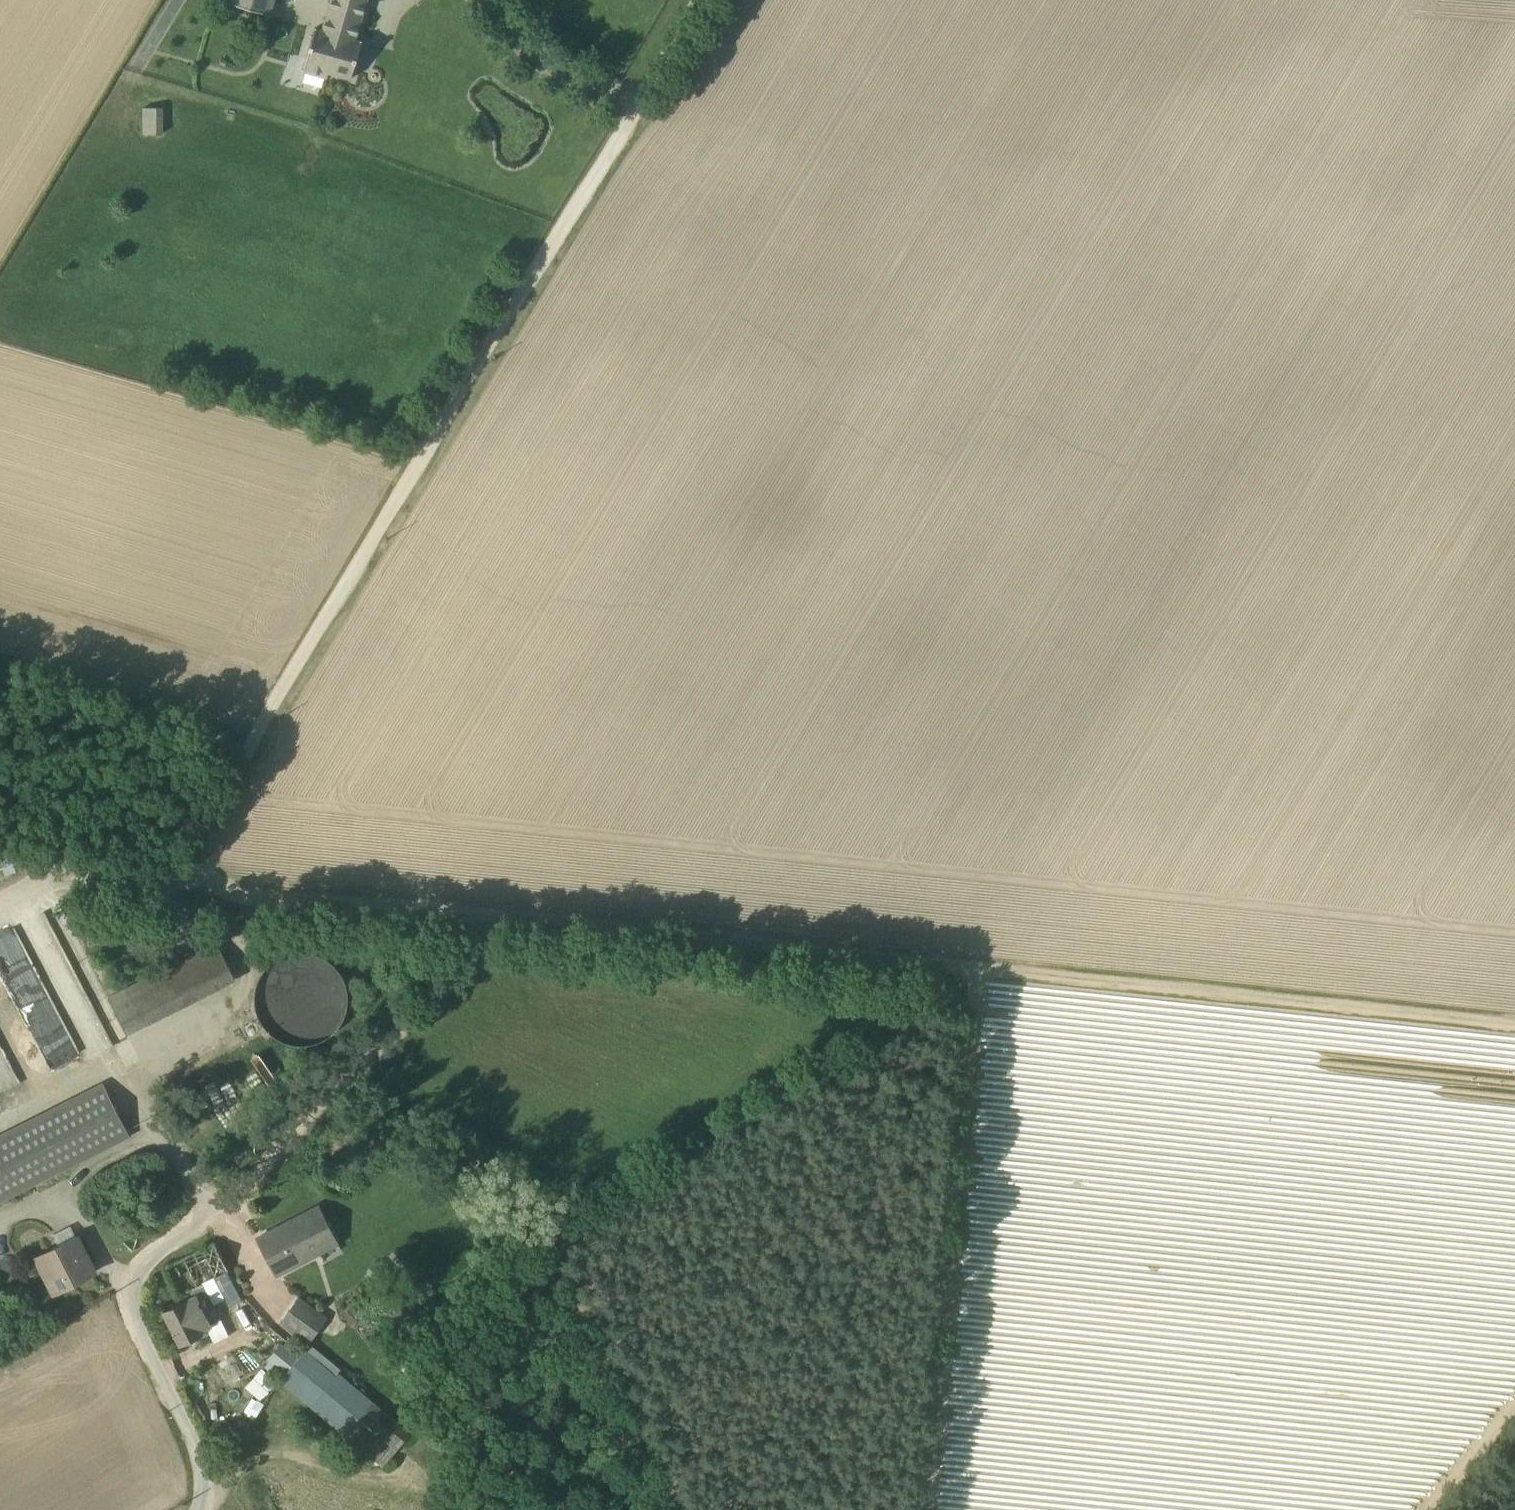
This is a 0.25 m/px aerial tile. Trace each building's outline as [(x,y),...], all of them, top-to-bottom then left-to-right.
[(273,0),(232,0),(231,2),(269,13),(273,0)] [(369,0),(331,0),(323,28),(317,26),(304,72),(327,78),(329,72),(351,78),(362,40),(358,39),(369,0)] [(144,105),(144,131),(161,131),(161,104),(144,105)] [(49,994),(43,980),(72,967),(46,909),(0,931),(0,963),(20,1007),(49,994)] [(107,998),(125,1034),(234,979),(234,978),(216,943),(107,998)] [(346,1008),(347,999),(346,990),(344,982),(340,975),(334,966),(325,959),(318,955),(310,953),(298,952),(289,953),(280,956),(272,961),(267,966),(262,972),(257,981),(254,991),(253,999),(254,1008),(257,1017),(262,1025),(268,1033),(275,1038),(283,1042),(290,1044),(302,1045),(310,1044),(319,1041),(328,1036),(334,1031),(340,1023),(344,1015),(346,1008)] [(101,1082),(0,1134),(0,1203),(129,1137),(101,1082)] [(337,1245),(317,1207),(256,1238),(276,1277),(337,1245)] [(74,1236),(70,1227),(52,1236),(57,1245),(34,1257),(53,1293),(94,1272),(75,1236),(74,1236)] [(241,1303),(213,1243),(162,1268),(177,1297),(177,1298),(189,1292),(191,1297),(179,1303),(179,1305),(163,1313),(179,1344),(211,1328),(212,1328),(211,1325),(219,1321),(214,1310),(215,1309),(213,1305),(223,1299),(236,1324),(244,1320),(240,1311),(248,1307),(246,1301),(241,1303)] [(327,1319),(298,1297),(279,1324),(307,1344),(327,1319)] [(282,1340),(269,1361),(285,1371),(298,1350),(282,1340)] [(381,1467),(411,1434),(337,1372),(333,1375),(338,1369),(312,1346),(306,1352),(303,1351),(301,1353),(278,1380),(381,1467)]
